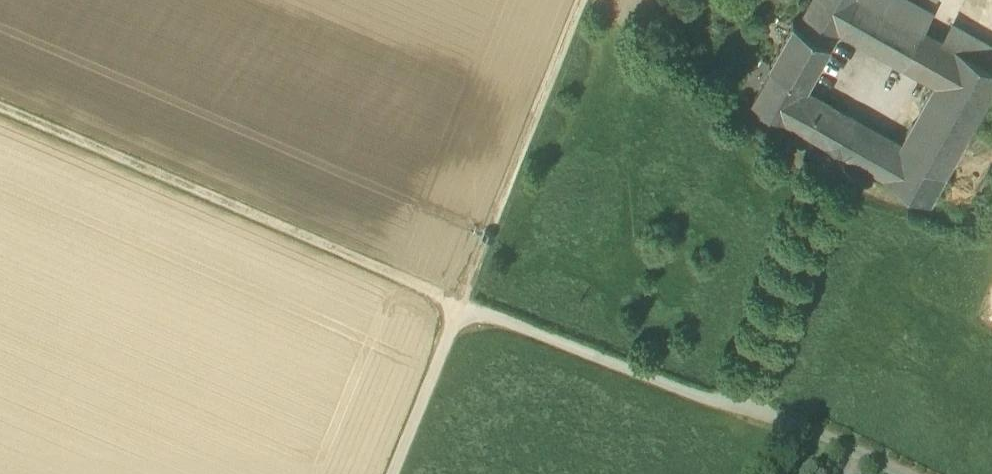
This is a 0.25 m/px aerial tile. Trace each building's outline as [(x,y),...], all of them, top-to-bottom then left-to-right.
[(911,61),(927,32),(920,28),(870,0),(811,0),(798,23),(830,41),(837,28),(906,68),(911,61)] [(920,28),(928,14),(903,0),(870,0),(920,28)] [(768,62),(773,65),(806,83),(830,41),(798,23),(793,20),(768,62)] [(944,42),(955,48),(991,69),(991,50),(953,27),(944,42)] [(911,61),(924,68),(940,40),(927,32),(911,61)] [(924,68),(939,77),(955,48),(944,42),(940,40),(924,68)] [(882,138),(866,166),(930,202),(991,92),(991,69),(955,48),(939,77),(899,148),(882,138)] [(801,91),(806,83),(773,65),(752,101),(784,119),(801,91)] [(784,119),(827,144),(843,115),(801,91),(784,119)] [(856,122),(843,115),(827,144),(840,151),(856,122)] [(882,138),(856,122),(840,151),(866,166),(882,138)]
